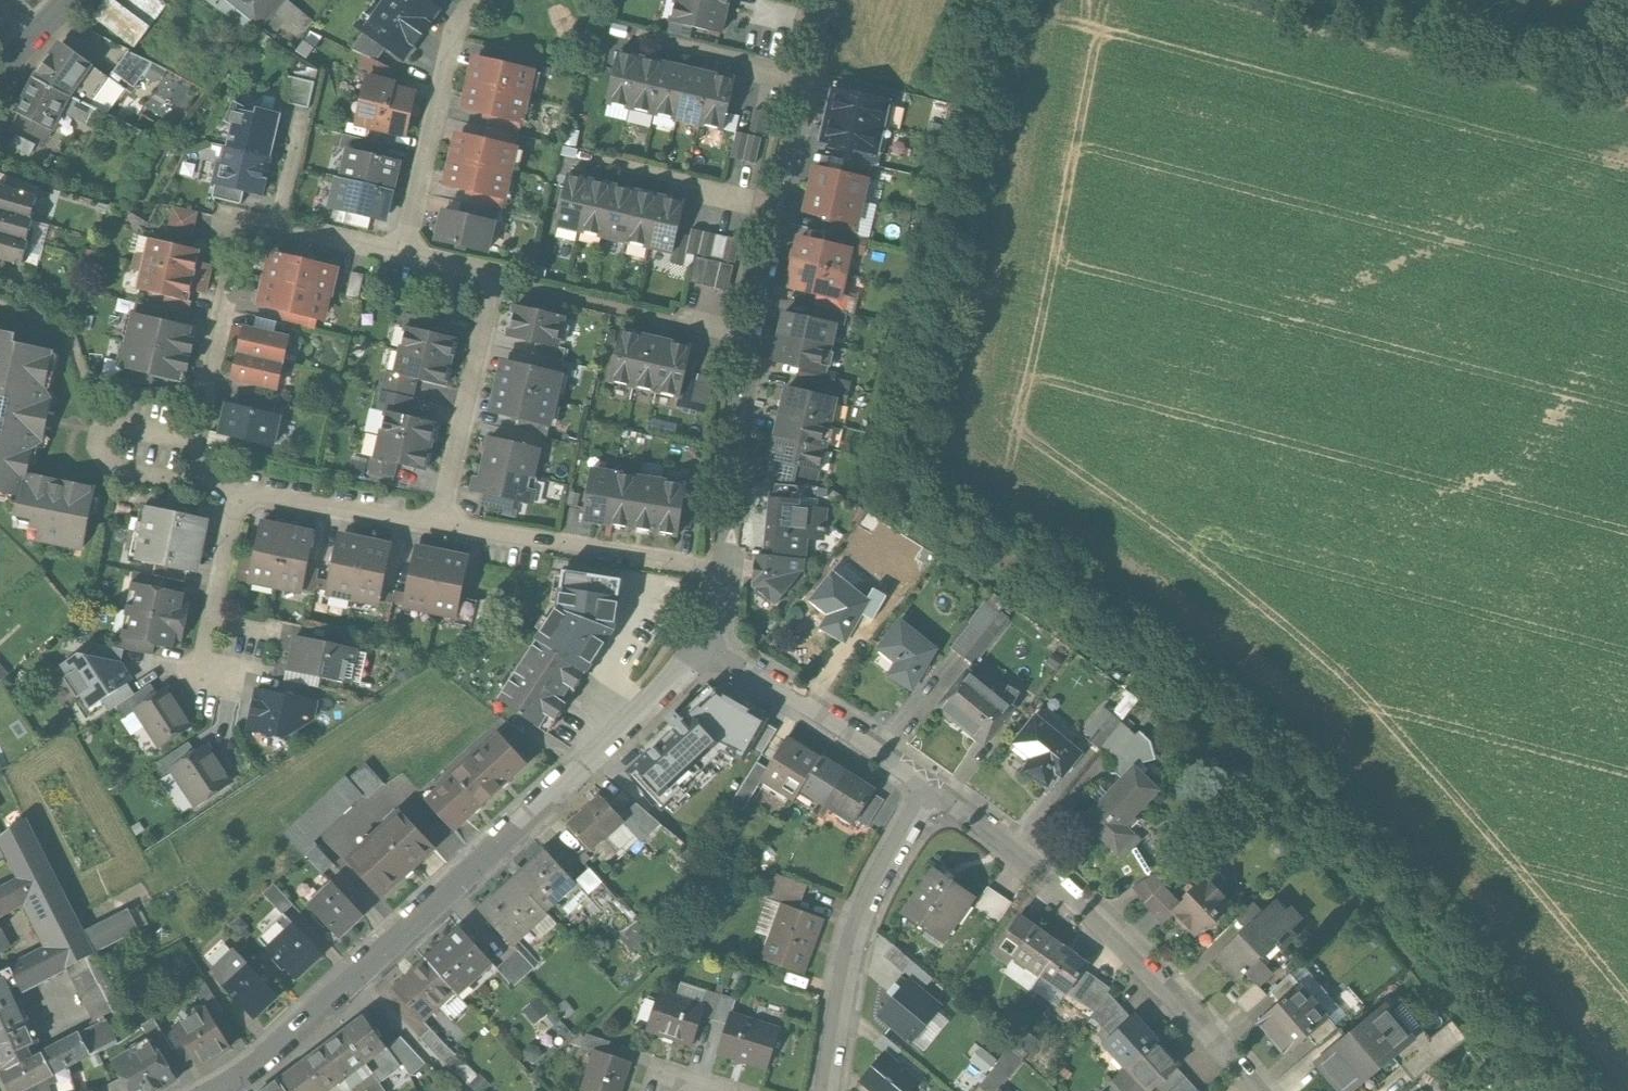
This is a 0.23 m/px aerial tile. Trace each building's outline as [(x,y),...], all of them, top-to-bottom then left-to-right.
[(157,0),(105,0),(93,17),(134,49),(165,7),(157,0)] [(257,28),(271,10),(258,0),(223,0),(257,28)] [(271,10),(279,0),(258,0),(271,10)] [(365,33),(405,60),(438,11),(422,0),(387,0),(365,33)] [(679,0),(675,0),(670,23),(721,35),(726,11),(679,0)] [(726,11),(729,0),(679,0),(726,11)] [(61,44),(35,79),(68,96),(69,95),(90,66),(61,44)] [(536,60),(505,52),(502,65),(533,72),(536,60)] [(642,59),(618,53),(607,104),(630,110),(642,59)] [(502,65),(474,58),(468,84),(528,98),(534,72),(533,72),(502,65)] [(665,64),(642,59),(630,110),(653,115),(665,64)] [(396,71),(372,60),(368,79),(392,85),(396,71)] [(688,70),(665,64),(653,115),(676,120),(688,70)] [(711,75),(688,70),(676,120),(699,126),(711,75)] [(735,80),(711,75),(699,126),(723,131),(735,80)] [(315,83),(289,77),(283,103),(309,109),(315,83)] [(68,96),(35,79),(18,111),(52,128),(61,110),(86,122),(93,107),(84,102),(69,95),(68,96)] [(392,85),(368,79),(364,97),(367,102),(361,125),(405,136),(414,94),(393,89),(394,85),(392,85)] [(895,91),(858,83),(855,95),(888,103),(888,104),(892,105),(895,91)] [(528,98),(468,84),(463,109),(490,116),(521,123),(522,123),(528,98)] [(113,101),(90,90),(84,102),(93,107),(107,113),(109,108),(113,101)] [(855,95),(833,90),(828,116),(883,128),(888,104),(888,103),(855,95)] [(258,115),(235,103),(225,122),(233,127),(228,148),(224,147),(223,148),(270,159),(280,115),(259,110),(258,115)] [(107,113),(93,107),(86,122),(99,128),(107,113)] [(767,113),(755,110),(749,136),(761,139),(767,113)] [(521,123),(490,116),(487,128),(518,135),(521,123)] [(883,128),(828,116),(822,141),(855,149),(877,154),(877,153),(883,128)] [(518,135),(487,128),(484,141),(516,149),(519,136),(518,135)] [(749,136),(736,133),(730,158),(743,161),(749,136)] [(381,144),(343,135),(340,149),(348,151),(348,150),(378,157),(381,144)] [(484,141),(457,135),(451,160),(510,174),(516,149),(484,141)] [(761,139),(749,136),(743,161),(756,164),(762,139),(761,139)] [(154,137),(118,208),(148,226),(187,153),(154,137)] [(270,159),(223,148),(219,165),(215,164),(212,177),(216,178),(216,180),(234,184),(233,190),(244,193),(261,197),(265,180),(262,179),(264,172),(266,173),(270,159)] [(877,154),(855,149),(852,161),(873,166),(878,167),(881,154),(877,153),(877,154)] [(378,157),(348,150),(348,151),(341,179),(392,191),(399,162),(378,157)] [(510,174),(451,160),(445,185),(472,192),(504,199),(510,174)] [(852,161),(845,160),(842,173),(867,178),(866,179),(870,180),(873,166),(852,161)] [(842,173),(816,167),(813,179),(816,180),(814,191),(861,202),(866,179),(867,178),(842,173)] [(591,182),(567,176),(556,227),(579,232),(591,182)] [(41,186),(8,177),(5,188),(38,198),(41,186)] [(385,221),(392,191),(341,179),(337,179),(331,208),(337,210),(371,218),(385,221)] [(234,184),(216,180),(211,198),(241,205),(244,193),(233,190),(234,184)] [(614,187),(591,182),(579,232),(603,237),(614,187)] [(0,187),(0,211),(33,220),(36,221),(39,210),(38,207),(36,206),(38,198),(5,188),(0,187)] [(637,192),(614,187),(603,237),(626,243),(637,192)] [(861,202),(814,191),(811,202),(808,201),(805,214),(831,220),(856,226),(856,225),(861,202)] [(504,199),(472,192),(470,204),(497,211),(501,212),(504,199)] [(660,198),(637,192),(626,243),(649,248),(660,198)] [(684,203),(660,198),(649,248),(673,254),(675,241),(677,234),(681,216),(684,203)] [(470,204),(465,204),(462,216),(494,224),(497,211),(470,204)] [(198,213),(173,207),(167,232),(192,238),(198,213)] [(368,230),(371,218),(337,210),(334,222),(368,230)] [(0,211),(0,235),(31,243),(34,232),(34,228),(31,227),(33,220),(0,211)] [(462,216),(443,212),(437,240),(487,252),(494,224),(462,216)] [(856,226),(831,220),(829,233),(832,234),(856,239),(859,225),(856,225),(856,226)] [(704,232),(692,230),(690,237),(686,254),(698,257),(704,232)] [(716,235),(704,232),(698,257),(710,260),(716,235)] [(690,237),(677,234),(675,241),(673,254),(670,264),(683,267),(686,254),(690,237)] [(856,239),(832,234),(829,246),(850,251),(862,254),(865,241),(856,239)] [(0,235),(0,258),(23,264),(25,255),(28,256),(30,254),(33,244),(31,243),(0,235)] [(740,240),(728,237),(722,263),(734,266),(740,240)] [(200,251),(149,239),(145,256),(143,265),(209,280),(212,266),(206,265),(201,268),(197,263),(200,251)] [(829,246),(799,239),(795,257),(791,256),(789,262),(845,275),(850,251),(829,246)] [(311,250),(299,247),(296,260),(277,256),(271,281),(324,293),(324,294),(330,296),(336,270),(308,263),(311,250)] [(145,256),(136,254),(134,263),(143,265),(145,256)] [(708,260),(696,258),(690,283),(702,286),(708,260)] [(721,263),(708,261),(708,260),(703,286),(715,289),(721,263)] [(845,275),(789,262),(788,268),(793,269),(789,287),(819,294),(839,298),(845,275)] [(143,265),(134,263),(132,271),(141,273),(143,265)] [(734,267),(721,264),(715,289),(728,292),(734,267)] [(209,280),(143,265),(141,273),(137,290),(166,297),(188,302),(191,291),(196,287),(200,293),(206,294),(209,280)] [(364,276),(351,273),(345,298),(358,301),(364,276)] [(324,293),(271,281),(265,279),(259,305),(286,311),(317,319),(318,319),(324,294),(324,293)] [(839,298),(819,294),(817,307),(847,314),(852,315),(855,301),(847,300),(839,298)] [(188,302),(166,297),(163,309),(169,311),(188,315),(191,303),(188,302)] [(163,309),(137,304),(134,316),(166,324),(169,311),(163,309)] [(546,311),(534,308),(533,312),(515,307),(508,336),(536,343),(557,347),(564,319),(545,314),(546,311)] [(817,307),(816,307),(814,319),(836,324),(835,325),(844,327),(847,314),(817,307)] [(317,319),(286,311),(283,324),(314,331),(317,319)] [(814,319),(785,313),(779,336),(830,348),(835,325),(836,324),(814,319)] [(430,320),(405,314),(402,327),(405,327),(427,332),(430,320)] [(166,324),(134,316),(128,341),(187,355),(193,330),(166,324)] [(257,318),(253,331),(274,336),(277,323),(257,318)] [(427,332),(405,327),(400,351),(450,363),(456,339),(427,332)] [(253,331),(245,329),(239,354),(282,364),(288,339),(274,336),(253,331)] [(645,337),(621,331),(609,382),(633,387),(645,337)] [(0,333),(0,491),(21,496),(17,515),(34,518),(32,528),(41,530),(39,540),(82,549),(94,490),(34,477),(26,476),(31,449),(42,442),(51,400),(44,390),(51,353),(13,345),(14,336),(0,333)] [(830,348),(779,336),(774,360),(803,367),(825,372),(830,348)] [(668,342),(645,337),(633,387),(656,393),(668,342)] [(187,355),(128,341),(122,367),(154,374),(181,380),(187,355)] [(691,348),(668,342),(656,393),(680,398),(683,386),(682,386),(684,379),(688,360),(691,348)] [(557,347),(536,343),(533,355),(563,362),(566,350),(557,347)] [(450,363),(400,351),(394,374),(394,375),(416,380),(445,387),(450,363)] [(282,364),(239,354),(233,379),(277,389),(282,364)] [(533,355),(529,368),(561,375),(564,362),(563,362),(533,355)] [(529,368),(502,362),(496,387),(555,401),(561,375),(529,368)] [(154,374),(122,367),(119,379),(151,387),(154,374)] [(825,372),(803,367),(801,380),(819,384),(832,387),(834,374),(825,372)] [(416,380),(394,375),(394,374),(386,372),(381,391),(412,399),(416,380)] [(697,382),(692,401),(705,404),(711,379),(698,376),(697,382)] [(697,382),(684,379),(682,386),(683,386),(680,398),(678,407),(703,413),(705,404),(692,401),(697,382)] [(832,387),(819,384),(816,396),(836,401),(836,402),(845,404),(848,390),(832,387)] [(555,401),(496,387),(491,412),(518,418),(549,426),(555,401)] [(816,396),(785,389),(780,413),(831,425),(836,402),(836,401),(816,396)] [(412,399),(381,391),(377,411),(385,413),(386,412),(408,417),(412,399)] [(277,403),(238,394),(235,407),(274,416),(277,403)] [(235,407),(227,405),(220,434),(240,439),(242,440),(245,445),(251,442),(253,442),(273,446),(280,417),(274,416),(235,407)] [(408,417),(386,412),(385,413),(380,436),(431,448),(436,424),(408,417)] [(831,425),(780,413),(775,437),(825,448),(831,425)] [(549,426),(518,418),(515,431),(546,438),(549,426)] [(528,435),(503,429),(500,441),(525,447),(528,435)] [(431,448),(380,436),(375,459),(397,465),(425,471),(431,448)] [(825,448),(775,437),(769,461),(820,472),(825,448)] [(500,441),(489,439),(482,466),(533,478),(539,450),(525,447),(500,441)] [(375,459),(371,459),(368,471),(394,477),(397,465),(375,459)] [(533,478),(482,466),(480,466),(479,471),(481,473),(480,479),(475,478),(472,490),(483,493),(515,500),(531,504),(537,479),(533,478)] [(615,474),(591,470),(583,522),(607,525),(615,474)] [(639,478),(615,474),(607,525),(630,529),(639,478)] [(662,481),(639,478),(630,529),(654,533),(662,481)] [(700,481),(687,479),(686,485),(683,505),(696,507),(700,481)] [(686,485),(662,481),(654,533),(678,537),(683,505),(686,485)] [(798,486),(770,483),(768,497),(797,500),(798,486)] [(515,500),(483,493),(480,506),(512,513),(515,500)] [(797,500),(768,497),(762,556),(763,556),(802,560),(805,529),(822,530),(825,508),(796,505),(797,500)] [(201,506),(169,500),(166,513),(198,519),(201,506)] [(166,513),(147,509),(142,534),(202,547),(204,536),(196,535),(199,519),(198,519),(166,513)] [(288,528),(262,523),(255,559),(250,582),(275,588),(288,528)] [(313,534),(288,528),(275,588),(301,593),(306,567),(313,534)] [(202,547),(142,534),(137,560),(155,564),(187,570),(188,570),(191,555),(200,557),(202,547)] [(365,541),(340,535),(333,567),(335,570),(332,572),(330,582),(327,593),(327,595),(353,600),(365,541)] [(391,546),(365,541),(353,600),(378,605),(379,603),(381,592),(383,582),(381,579),(384,578),(391,546)] [(442,553),(417,548),(410,580),(412,582),(409,584),(407,594),(405,605),(404,607),(430,612),(442,553)] [(468,558),(442,553),(430,612),(456,618),(460,598),(460,595),(458,592),(461,590),(468,558)] [(802,560),(763,556),(762,556),(756,555),(752,587),(775,606),(802,573),(803,560),(802,560)] [(255,559),(242,556),(237,580),(250,582),(255,559)] [(187,570),(155,564),(153,576),(168,580),(185,583),(187,570)] [(319,570),(306,567),(301,593),(314,596),(317,579),(319,570)] [(538,641),(586,673),(613,630),(621,580),(563,571),(558,603),(560,604),(536,640),(538,641)] [(153,576),(134,572),(131,587),(138,588),(138,587),(166,592),(168,580),(153,576)] [(866,603),(833,575),(815,598),(831,611),(822,628),(844,641),(855,622),(866,603)] [(330,582),(317,579),(315,590),(327,593),(330,582)] [(166,592),(138,587),(138,588),(131,587),(126,611),(186,623),(189,606),(184,605),(185,597),(166,592)] [(885,597),(873,591),(866,603),(855,622),(861,625),(866,617),(872,620),(885,597)] [(393,595),(381,592),(379,603),(392,606),(393,603),(392,602),(394,595),(393,595)] [(407,594),(394,592),(393,595),(394,595),(392,602),(393,603),(405,605),(407,594)] [(472,601),(460,598),(456,618),(454,624),(467,627),(472,601)] [(186,623),(126,611),(121,635),(128,636),(127,638),(155,644),(175,647),(176,639),(182,640),(186,623)] [(933,650),(901,624),(884,646),(900,659),(891,676),(913,688),(933,650)] [(971,624),(952,648),(963,656),(981,633),(971,624)] [(155,644),(127,638),(128,636),(121,635),(118,649),(124,650),(152,656),(155,644)] [(333,647),(294,639),(288,668),(323,676),(323,678),(343,683),(344,680),(347,681),(353,651),(350,650),(350,648),(333,645),(333,647)] [(586,673),(538,641),(501,699),(522,713),(521,714),(548,732),(566,704),(565,703),(586,673)] [(87,656),(121,663),(124,650),(118,649),(90,643),(87,656)] [(364,653),(353,651),(347,681),(358,683),(364,653)] [(128,685),(133,681),(121,663),(87,656),(79,655),(61,667),(68,677),(64,679),(77,699),(81,696),(90,710),(102,701),(128,685)] [(1002,698),(968,671),(951,692),(967,705),(957,723),(980,737),(990,719),(1002,698)] [(135,695),(128,685),(102,701),(110,712),(118,706),(135,695)] [(135,695),(118,706),(126,718),(137,711),(136,710),(158,696),(151,685),(135,695)] [(478,701),(460,687),(453,696),(472,709),(478,701)] [(1020,694),(1008,687),(1002,698),(990,719),(995,722),(1001,712),(1008,716),(1020,694)] [(158,696),(136,710),(137,711),(160,746),(191,726),(167,690),(158,696)] [(259,690),(251,732),(302,742),(310,700),(259,690)] [(705,704),(629,773),(658,805),(674,790),(678,794),(690,783),(686,779),(705,761),(709,765),(721,755),(717,750),(734,734),(725,725),(705,704)] [(741,710),(725,725),(734,734),(762,754),(776,732),(741,710)] [(1110,715),(1089,741),(1100,750),(1121,723),(1110,715)] [(1070,746),(1036,719),(1018,741),(1035,754),(1024,770),(1045,784),(1070,746)] [(1100,750),(1099,751),(1110,762),(1136,735),(1121,723),(1100,750)] [(1123,778),(1106,798),(1105,797),(1084,820),(1113,847),(1125,858),(1134,848),(1136,846),(1134,845),(1137,841),(1134,838),(1135,837),(1122,825),(1132,815),(1131,815),(1156,789),(1141,775),(1147,768),(1141,762),(1159,758),(1157,749),(1139,732),(1136,735),(1110,762),(1111,773),(1117,773),(1123,778)] [(499,733),(427,800),(455,830),(527,763),(499,733)] [(821,759),(788,739),(769,770),(767,769),(760,781),(761,782),(794,802),(802,789),(821,759)] [(189,743),(157,764),(164,776),(173,771),(172,770),(196,754),(189,743)] [(231,783),(207,747),(196,754),(172,770),(173,771),(196,806),(231,783)] [(844,774),(821,759),(802,789),(825,804),(844,774)] [(345,777),(295,823),(312,842),(363,795),(366,798),(383,782),(366,763),(348,780),(345,777)] [(767,769),(757,763),(731,804),(743,812),(761,782),(760,781),(767,769)] [(874,793),(844,774),(825,804),(840,813),(841,812),(855,820),(854,822),(855,823),(858,819),(859,817),(872,796),(874,793)] [(883,803),(872,796),(859,817),(858,819),(869,826),(883,803)] [(600,798),(568,829),(590,851),(602,840),(600,839),(621,820),(600,798)] [(400,812),(348,861),(381,896),(433,848),(400,812)] [(0,839),(0,840),(21,879),(46,865),(25,821),(0,839)] [(333,865),(316,846),(306,855),(323,874),(333,865)] [(1125,858),(1113,847),(1100,860),(1120,895),(1133,887),(1149,876),(1148,873),(1150,872),(1137,849),(1135,850),(1134,848),(1125,858)] [(576,884),(545,851),(515,879),(516,880),(547,914),(558,905),(568,916),(588,898),(576,884)] [(81,933),(46,865),(21,879),(33,900),(55,946),(11,970),(19,985),(22,991),(69,967),(92,955),(81,933)] [(616,899),(590,871),(576,884),(588,898),(602,913),(616,899)] [(932,871),(903,915),(939,939),(968,895),(932,871)] [(1149,876),(1133,887),(1145,905),(1163,886),(1155,873),(1149,876)] [(808,886),(777,874),(773,887),(803,899),(808,886)] [(1213,885),(1204,876),(1184,896),(1186,899),(1180,904),(1172,912),(1174,913),(1195,936),(1206,926),(1211,926),(1216,921),(1217,915),(1230,903),(1221,894),(1223,892),(1223,888),(1219,883),(1214,884),(1213,885)] [(0,890),(0,918),(33,900),(21,879),(0,890)] [(547,914),(516,880),(491,903),(490,902),(481,911),(509,941),(528,924),(533,929),(548,915),(547,914)] [(293,905),(274,885),(263,895),(283,915),(293,905)] [(334,886),(311,907),(339,937),(362,917),(334,886)] [(1163,886),(1145,905),(1163,924),(1174,913),(1172,912),(1180,904),(1163,886)] [(803,899),(773,887),(768,901),(783,907),(783,905),(799,911),(803,899)] [(1248,928),(1218,957),(1239,979),(1245,974),(1247,976),(1248,974),(1257,983),(1260,986),(1273,973),(1267,967),(1271,963),(1265,957),(1276,946),(1278,949),(1281,946),(1285,950),(1297,938),(1291,931),(1304,919),(1292,907),(1289,909),(1278,898),(1264,912),(1248,928)] [(1255,902),(1238,918),(1248,928),(1264,912),(1255,902)] [(799,911),(783,905),(783,907),(763,961),(800,974),(812,941),(816,942),(824,920),(799,911)] [(129,909),(81,933),(92,955),(139,931),(129,909)] [(1018,918),(993,952),(1010,964),(1015,958),(1035,930),(1018,918)] [(295,926),(288,933),(279,923),(260,940),(295,978),(321,955),(295,926)] [(461,930),(426,962),(427,963),(455,993),(467,982),(470,986),(493,965),(461,930)] [(1035,930),(1015,958),(1040,976),(1060,948),(1035,930)] [(913,962),(894,945),(885,956),(903,973),(913,962)] [(1060,948),(1040,976),(1068,996),(1069,995),(1084,974),(1088,969),(1060,948)] [(277,996),(235,950),(212,971),(226,985),(224,987),(253,1018),(277,996)] [(535,970),(519,952),(509,962),(525,980),(535,970)] [(120,1009),(92,955),(69,967),(96,1021),(120,1009)] [(525,980),(509,962),(498,971),(514,989),(525,980)] [(427,963),(396,991),(425,1022),(456,994),(455,993),(427,963)] [(15,1033),(30,1026),(29,1024),(18,1000),(15,1000),(11,989),(19,985),(11,970),(0,975),(0,1041),(15,1033)] [(1084,974),(1069,995),(1080,1002),(1095,982),(1084,974)] [(1289,976),(1269,995),(1278,1005),(1299,987),(1289,976)] [(224,1012),(204,980),(193,988),(206,1010),(206,1009),(212,1019),(224,1012)] [(907,981),(880,1014),(913,1042),(940,1009),(907,981)] [(1109,992),(1095,982),(1080,1002),(1094,1013),(1107,996),(1109,992)] [(1257,983),(1238,1003),(1248,1014),(1269,995),(1260,986),(1257,983)] [(1278,1005),(1256,1024),(1271,1041),(1313,1004),(1299,987),(1278,1005)] [(701,1006),(660,992),(647,1032),(691,1047),(702,1017),(705,1007),(701,1006)] [(722,997),(706,992),(701,1006),(705,1007),(702,1017),(714,1021),(722,997)] [(544,995),(528,1008),(539,1022),(556,1009),(544,995)] [(1094,1013),(1091,1017),(1103,1030),(1122,1012),(1107,996),(1094,1013)] [(1313,1004),(1271,1041),(1285,1058),(1307,1039),(1328,1020),(1313,1004)] [(1346,1040),(1338,1031),(1337,1031),(1323,1042),(1331,1052),(1318,1063),(1341,1090),(1351,1090),(1396,1054),(1404,1064),(1430,1042),(1401,1007),(1391,1015),(1385,1008),(1346,1040)] [(212,1019),(206,1009),(206,1010),(175,1029),(188,1050),(193,1058),(199,1067),(230,1048),(212,1019)] [(1122,1012),(1103,1030),(1105,1032),(1112,1040),(1131,1023),(1122,1012)] [(780,1032),(731,1016),(718,1054),(734,1059),(735,1057),(768,1068),(780,1032)] [(387,1049),(364,1017),(343,1033),(366,1064),(380,1083),(401,1068),(387,1049)] [(173,1050),(154,1019),(142,1026),(153,1044),(153,1043),(162,1057),(173,1050)] [(1156,1043),(1135,1019),(1131,1023),(1112,1040),(1105,1046),(1116,1057),(1119,1054),(1130,1066),(1156,1043)] [(3,1075),(10,1090),(23,1090),(69,1067),(90,1055),(118,1041),(107,1020),(80,1034),(35,1058),(3,1075)] [(1328,1020),(1307,1039),(1316,1049),(1323,1042),(1337,1031),(1328,1020)] [(1404,1064),(1401,1066),(1414,1082),(1466,1039),(1453,1024),(1430,1042),(1404,1064)] [(38,1043),(30,1026),(15,1033),(0,1041),(0,1069),(3,1075),(35,1058),(30,1047),(38,1043)] [(446,1046),(432,1030),(421,1040),(436,1056),(446,1046)] [(1105,1032),(1098,1038),(1105,1046),(1112,1040),(1105,1032)] [(343,1033),(323,1048),(345,1080),(352,1090),(367,1090),(386,1090),(380,1083),(366,1064),(343,1033)] [(609,1042),(587,1035),(582,1048),(595,1052),(595,1050),(606,1054),(609,1042)] [(901,1051),(883,1036),(875,1046),(885,1054),(893,1061),(901,1051)] [(1000,1036),(989,1042),(999,1058),(1010,1051),(1000,1036)] [(426,1065),(402,1038),(387,1049),(401,1068),(402,1067),(410,1077),(426,1065)] [(1316,1049),(1310,1053),(1318,1063),(1331,1052),(1323,1042),(1316,1049)] [(136,1054),(131,1053),(114,1063),(131,1090),(159,1090),(176,1081),(162,1057),(153,1043),(153,1044),(136,1054)] [(1114,1081),(1123,1090),(1152,1090),(1155,1088),(1176,1070),(1179,1067),(1156,1043),(1130,1066),(1114,1081)] [(984,1045),(975,1061),(993,1071),(1001,1055),(984,1045)] [(465,1064),(446,1046),(436,1056),(455,1074),(465,1064)] [(323,1048),(303,1063),(323,1090),(352,1090),(345,1080),(323,1048)] [(188,1050),(177,1057),(182,1065),(193,1058),(188,1050)] [(595,1050),(595,1052),(582,1090),(620,1090),(630,1062),(606,1054),(595,1050)] [(885,1054),(862,1082),(873,1090),(912,1090),(919,1083),(893,1061),(885,1054)] [(279,1082),(285,1090),(323,1090),(303,1063),(279,1082)] [(23,1090),(75,1090),(69,1067),(23,1090)] [(1176,1070),(1155,1088),(1158,1090),(1195,1090),(1176,1070)] [(279,1082),(266,1090),(285,1090),(279,1082)]
